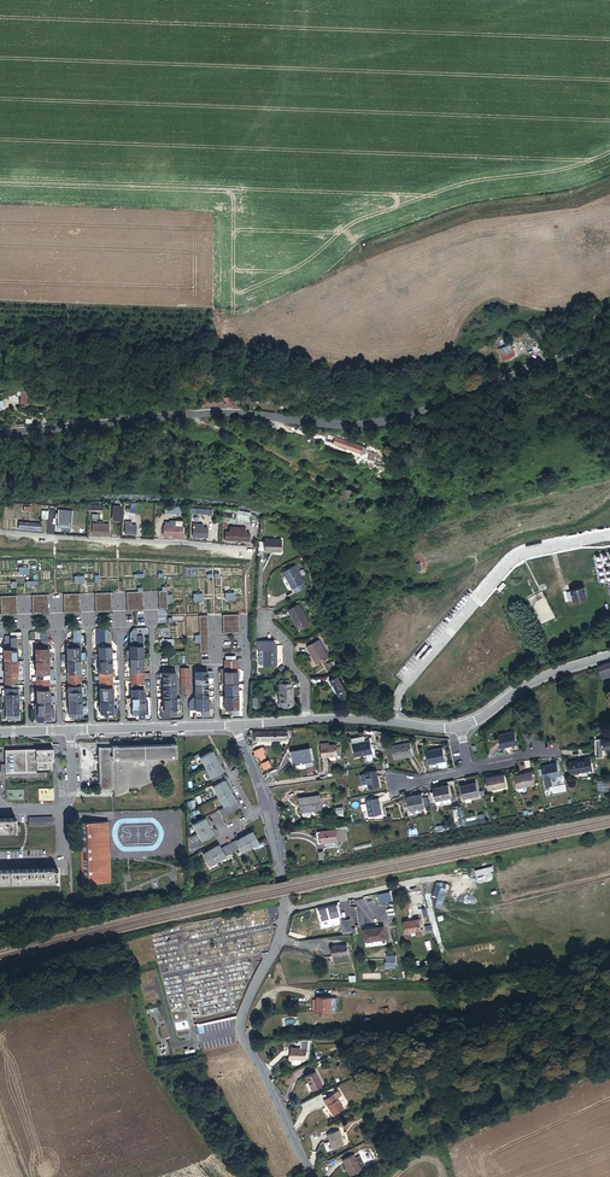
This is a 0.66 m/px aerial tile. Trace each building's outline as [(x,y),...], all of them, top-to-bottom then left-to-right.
[(537,354),(543,352),(539,341),(533,344),(537,354)] [(497,347),(500,352),(508,348),(506,343),(497,347)] [(505,363),(518,358),(513,346),(508,348),(500,352),(505,363)] [(21,392),(20,405),(31,406),(32,393),(21,392)] [(208,408),(234,409),(235,404),(239,404),(242,404),(242,400),(220,399),(220,401),(208,401),(208,408)] [(102,418),(115,417),(114,410),(101,411),(102,418)] [(328,441),(336,444),(338,438),(330,435),(328,441)] [(336,444),(364,453),(366,447),(338,438),(336,444)] [(372,461),(380,461),(381,452),(367,452),(366,459),(372,459),(372,461)] [(345,498),(357,499),(358,491),(345,490),(345,498)] [(563,510),(580,506),(579,500),(562,504),(563,510)] [(134,512),(136,504),(131,503),(130,506),(127,506),(126,510),(134,512)] [(182,507),(166,506),(166,513),(181,515),(182,507)] [(236,527),(237,519),(250,521),(251,516),(231,511),(221,510),(221,524),(236,527)] [(70,530),(71,519),(59,518),(58,529),(70,530)] [(21,523),(20,529),(42,530),(42,524),(32,524),(32,521),(30,520),(30,524),(21,523)] [(93,523),(93,534),(109,534),(110,523),(104,523),(104,521),(99,521),(99,523),(93,523)] [(165,525),(164,534),(182,535),(183,526),(178,526),(178,523),(167,522),(167,525),(165,525)] [(125,524),(125,533),(136,533),(136,524),(132,524),(125,524)] [(202,527),(195,527),(194,535),(208,535),(209,527),(202,527)] [(245,528),(230,528),(229,532),(225,532),(225,540),(249,541),(249,534),(244,533),(245,528)] [(259,543),(259,552),(280,553),(281,542),(266,541),(265,543),(259,543)] [(303,584),(294,567),(281,575),(283,579),(284,578),(292,591),(293,590),(295,595),(305,589),(302,585),(303,584)] [(588,596),(585,584),(571,587),(574,599),(588,596)] [(166,594),(166,587),(159,587),(159,608),(167,608),(167,602),(172,602),(172,594),(166,594)] [(142,610),(142,592),(127,592),(127,609),(142,610)] [(111,593),(95,593),(95,610),(111,610),(111,593)] [(79,612),(79,594),(64,594),(64,612),(79,612)] [(47,612),(48,596),(33,595),(32,603),(39,603),(39,612),(47,612)] [(16,596),(1,596),(1,613),(16,613),(16,596)] [(308,624),(298,604),(287,610),(297,630),(308,624)] [(239,632),(238,614),(222,615),(223,633),(239,632)] [(208,651),(207,615),(199,616),(200,651),(208,651)] [(144,673),(142,640),(141,640),(141,634),(135,634),(135,627),(133,627),(129,632),(130,650),(126,650),(127,657),(130,657),(132,697),(129,697),(130,702),(132,702),(132,715),(139,715),(139,719),(146,719),(146,714),(149,714),(148,708),(145,708),(144,678),(150,678),(150,672),(144,673)] [(111,658),(111,633),(106,628),(96,628),(96,643),(99,643),(99,653),(94,654),(94,658),(99,658),(100,700),(98,700),(98,705),(100,704),(101,713),(117,712),(117,708),(113,708),(112,675),(114,675),(114,670),(112,669),(112,663),(113,663),(113,658),(111,658)] [(81,678),(80,642),(79,642),(79,635),(80,635),(79,629),(72,629),(72,638),(72,642),(68,642),(67,642),(69,716),(82,715),(81,682),(83,682),(83,678),(81,678)] [(48,641),(48,634),(43,630),(35,630),(36,660),(34,660),(34,676),(33,676),(33,680),(31,680),(32,684),(37,684),(37,704),(35,704),(36,721),(44,720),(44,719),(54,719),(54,707),(50,707),(50,701),(55,701),(54,694),(50,694),(49,682),(56,682),(56,679),(54,679),(54,668),(49,668),(48,643),(48,641)] [(16,662),(15,637),(21,637),(20,632),(10,632),(10,645),(9,645),(9,636),(4,636),(4,645),(3,645),(4,684),(1,685),(2,695),(5,695),(5,704),(2,704),(2,708),(5,708),(6,718),(18,717),(17,695),(19,695),(19,688),(17,688),(16,667),(20,667),(20,662),(16,662)] [(277,665),(277,645),(275,645),(275,641),(259,641),(259,650),(259,665),(263,665),(263,666),(277,665)] [(327,664),(318,645),(307,651),(316,669),(327,664)] [(238,689),(237,665),(239,665),(239,659),(237,659),(237,658),(236,658),(236,655),(227,655),(227,659),(225,659),(225,668),(221,668),(219,671),(221,671),(222,683),(225,683),(226,704),(224,704),(224,708),(232,708),(232,713),(238,713),(238,694),(243,694),(242,689),(238,689)] [(596,663),(600,677),(609,674),(609,659),(596,663)] [(213,715),(213,702),(209,702),(208,689),(208,685),(208,683),(207,678),(212,678),(214,678),(214,674),(212,671),(207,671),(207,667),(194,667),(195,697),(196,700),(191,700),(189,702),(190,709),(202,709),(203,716),(213,715)] [(176,696),(175,668),(162,668),(163,671),(160,671),(160,676),(163,676),(164,705),(161,706),(161,718),(170,718),(170,715),(177,715),(176,702),(183,702),(180,696),(176,696)] [(348,696),(335,674),(327,678),(329,681),(328,682),(330,685),(331,684),(341,701),(348,696)] [(293,695),(293,688),(291,688),(291,683),(290,683),(290,680),(280,680),(280,683),(279,683),(280,706),(291,705),(291,695),(293,695)] [(518,745),(515,731),(499,734),(502,748),(518,745)] [(373,753),(371,744),(370,739),(365,741),(364,736),(352,738),(356,757),(373,753)] [(595,739),(596,758),(604,757),(603,749),(609,748),(609,738),(595,739)] [(3,741),(4,756),(0,756),(0,765),(50,764),(49,740),(3,741)] [(172,741),(94,743),(95,788),(109,787),(108,758),(172,756),(172,741)] [(338,753),(337,746),(337,744),(329,745),(329,742),(321,743),(323,757),(338,756),(338,753)] [(391,746),(394,759),(413,755),(410,742),(391,746)] [(448,769),(443,747),(426,751),(429,764),(438,762),(440,771),(448,769)] [(267,760),(264,752),(265,752),(263,748),(254,751),(256,756),(258,755),(264,769),(272,766),(269,759),(267,760)] [(313,762),(311,748),(291,751),(292,757),(294,757),(296,770),(306,768),(306,763),(313,762)] [(239,808),(219,772),(223,770),(212,751),(200,758),(216,785),(213,787),(224,807),(219,810),(223,817),(239,808)] [(569,762),(571,773),(592,770),(590,757),(585,758),(585,760),(569,762)] [(559,776),(557,763),(542,766),(545,787),(552,785),(551,778),(559,776)] [(380,786),(377,770),(365,773),(366,774),(361,775),(363,784),(367,783),(368,788),(380,786)] [(535,785),(532,772),(515,775),(518,788),(535,785)] [(486,778),(488,790),(506,787),(504,774),(486,778)] [(609,792),(608,780),(598,781),(598,793),(600,793),(609,792)] [(479,796),(476,783),(461,786),(464,799),(479,796)] [(451,798),(449,785),(433,789),(436,801),(451,798)] [(424,808),(422,794),(407,797),(409,811),(424,808)] [(321,809),(320,796),(300,798),(302,812),(321,809)] [(382,814),(379,798),(366,801),(369,816),(382,814)] [(344,816),(343,807),(334,808),(335,817),(344,816)] [(53,824),(53,816),(29,816),(29,824),(53,824)] [(213,834),(205,818),(193,825),(202,840),(213,834)] [(107,881),(104,819),(78,821),(80,882),(107,881)] [(0,820),(0,835),(21,834),(21,829),(16,829),(16,820),(0,820)] [(347,840),(345,825),(335,826),(336,830),(318,832),(319,843),(347,840)] [(210,865),(240,849),(242,853),(259,843),(252,832),(235,841),(235,840),(220,848),(218,845),(203,853),(210,865)] [(0,870),(0,885),(60,884),(59,870),(0,870)] [(442,903),(447,889),(441,887),(436,885),(432,898),(433,905),(441,908),(442,903)] [(337,905),(318,910),(320,922),(340,917),(337,905)] [(352,933),(350,919),(342,920),(345,935),(352,933)] [(422,935),(419,919),(404,922),(406,933),(416,931),(417,936),(422,935)] [(385,939),(384,927),(368,929),(368,935),(365,936),(365,941),(385,939)] [(347,945),(333,946),(335,962),(349,960),(347,945)] [(331,1011),(332,997),(317,997),(317,999),(313,999),(313,1011),(331,1011)] [(309,1048),(309,1039),(301,1039),(301,1048),(292,1047),(291,1059),(306,1060),(307,1048),(309,1048)] [(322,1085),(315,1071),(305,1076),(311,1090),(322,1085)] [(332,1095),(317,1104),(321,1109),(320,1109),(326,1120),(338,1113),(331,1103),(335,1100),(332,1095)] [(338,1148),(333,1133),(320,1137),(323,1146),(325,1145),(327,1152),(338,1148)] [(337,1165),(341,1175),(343,1174),(344,1176),(356,1176),(357,1176),(357,1175),(361,1173),(355,1161),(351,1164),(349,1159),(337,1165)]
